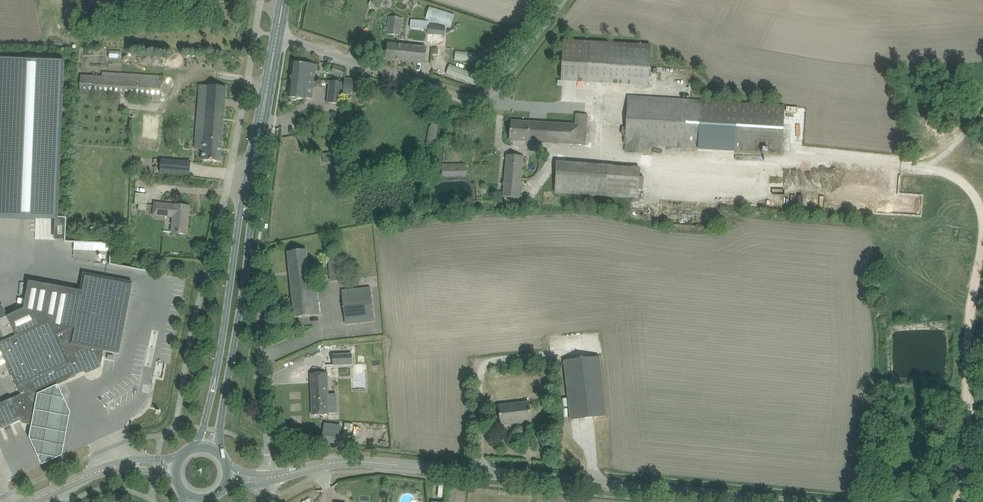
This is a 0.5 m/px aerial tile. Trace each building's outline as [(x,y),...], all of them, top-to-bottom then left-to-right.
[(454,14),(430,7),(426,19),(451,26),(454,14)] [(387,34),(400,36),(402,18),(389,17),(387,34)] [(410,27),(428,29),(429,25),(429,21),(411,19),(410,27)] [(428,29),(428,34),(445,36),(446,27),(429,25),(428,29)] [(425,39),(425,29),(416,29),(416,39),(425,39)] [(561,80),(649,85),(651,46),(564,41),(561,80)] [(388,44),(388,49),(387,59),(425,63),(426,48),(388,44)] [(455,60),(478,63),(479,53),(456,51),(455,60)] [(57,218),(63,62),(0,59),(0,216),(57,218)] [(292,62),(290,81),(304,82),(304,78),(314,79),(316,65),(317,65),(313,64),(313,62),(308,62),(307,64),(292,62)] [(450,64),(446,74),(447,74),(472,83),(474,84),(477,77),(478,75),(475,74),(472,73),(450,64)] [(346,70),(334,66),(332,73),(343,77),(346,70)] [(81,92),(152,97),(152,101),(159,102),(160,98),(161,82),(82,77),(81,92)] [(304,82),(290,81),(289,97),(291,98),(291,99),(292,99),(292,100),(293,100),(294,100),(295,100),(296,100),(297,100),(297,98),(305,99),(306,98),(312,99),(314,79),(304,78),(304,82)] [(345,78),(344,91),(345,92),(357,93),(359,93),(360,80),(345,78)] [(327,103),(340,104),(343,82),(330,81),(327,103)] [(200,86),(196,141),(197,142),(204,142),(202,160),(211,161),(221,162),(227,87),(201,86),(200,86)] [(626,144),(629,144),(628,153),(649,154),(650,146),(699,149),(782,152),(784,106),(701,102),(629,97),(627,127),(622,127),(622,135),(626,136),(626,144)] [(510,141),(520,142),(586,146),(588,115),(576,114),(576,125),(522,122),(512,121),(510,141)] [(140,149),(157,150),(159,118),(142,117),(140,149)] [(331,154),(323,155),(324,162),(332,162),(331,154)] [(503,197),(520,198),(524,157),(507,155),(503,197)] [(162,159),(161,173),(190,175),(191,162),(162,159)] [(555,193),(606,197),(638,199),(640,169),(608,167),(557,162),(555,193)] [(442,164),(442,176),(466,176),(466,164),(442,164)] [(172,233),(176,233),(187,234),(189,206),(155,203),(153,215),(169,217),(169,216),(174,216),(172,233)] [(109,251),(110,242),(72,241),(72,250),(109,251)] [(307,249),(298,251),(288,251),(295,317),(319,315),(314,265),(308,265),(307,249)] [(343,280),(341,257),(328,258),(330,282),(343,280)] [(0,404),(0,424),(2,429),(21,420),(22,423),(32,425),(38,394),(76,377),(75,375),(84,371),(84,368),(91,365),(93,366),(102,362),(104,351),(119,354),(133,283),(123,281),(84,273),(80,291),(29,281),(24,309),(8,316),(0,319),(0,327),(5,339),(0,341),(0,349),(21,394),(0,404)] [(352,289),(342,290),(346,324),(374,320),(371,287),(352,289)] [(352,354),(333,355),(333,365),(353,365),(352,354)] [(564,361),(570,410),(571,420),(606,416),(599,357),(564,361)] [(328,373),(311,374),(312,415),(329,414),(328,373)] [(70,414),(57,384),(37,394),(28,438),(41,465),(63,455),(70,414)] [(499,407),(500,415),(502,425),(531,421),(529,403),(499,407)] [(344,435),(352,436),(353,424),(345,423),(344,435)] [(325,424),(324,430),(323,441),(339,444),(341,433),(337,432),(338,425),(325,424)]
